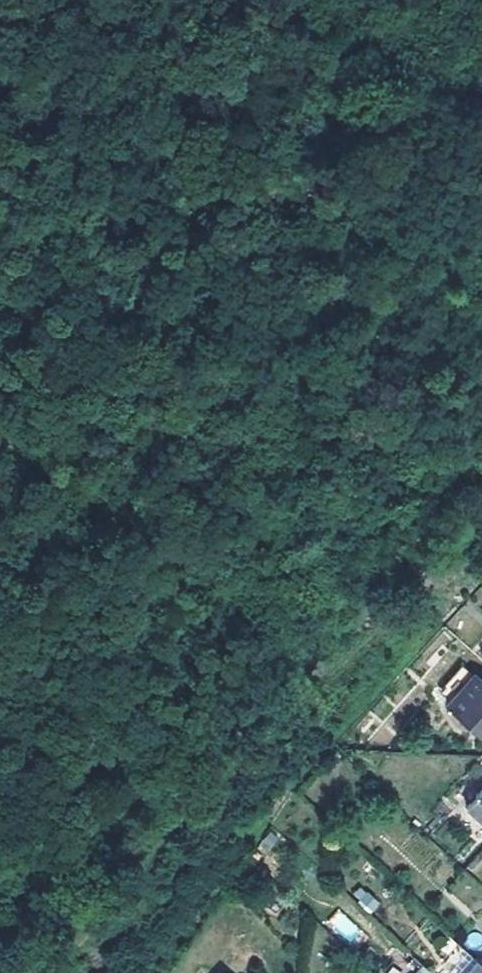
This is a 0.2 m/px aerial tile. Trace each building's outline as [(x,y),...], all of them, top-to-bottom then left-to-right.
[(461,667),(440,692),(450,700),(471,675),(461,667)] [(452,709),(481,735),(481,682),(478,679),(452,709)] [(470,810),(481,821),(481,797),(470,810)] [(351,900),(374,912),(381,899),(358,887),(351,900)] [(338,909),(326,923),(354,947),(366,934),(338,909)]
